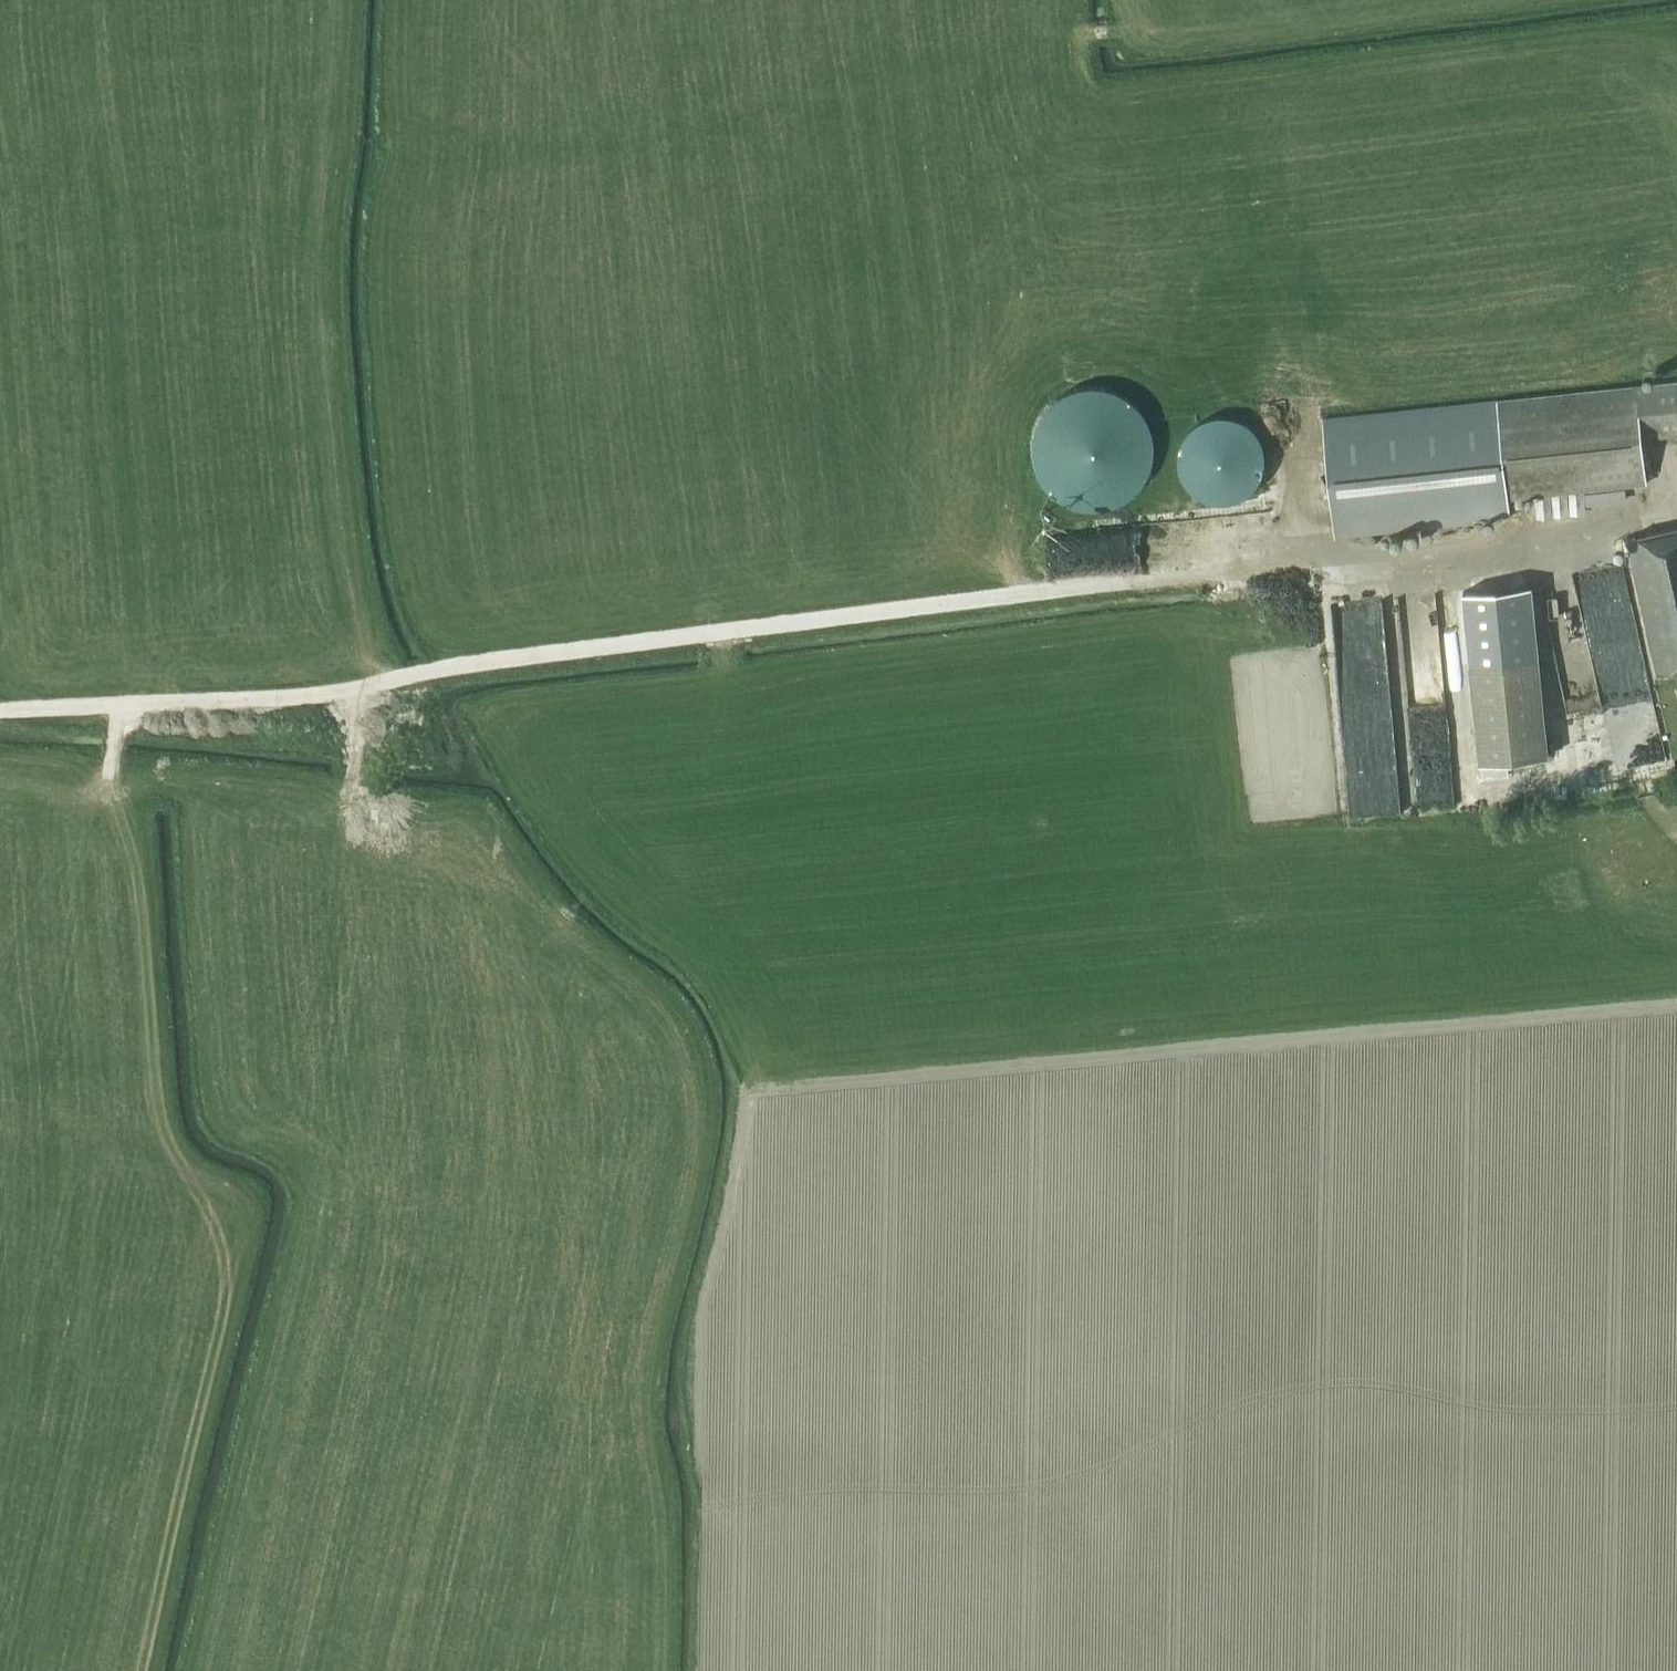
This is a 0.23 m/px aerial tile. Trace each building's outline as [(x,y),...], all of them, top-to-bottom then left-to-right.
[(1498,404),(1323,423),(1335,532),(1510,514),(1508,497),(1647,482),(1643,437),(1676,433),(1676,379),(1498,399),(1499,404),(1498,404)] [(1040,500),(1133,504),(1139,394),(1045,389),(1040,500)] [(1264,470),(1266,458),(1264,445),(1259,434),(1251,425),(1240,418),(1228,415),(1216,415),(1204,418),(1193,425),(1185,434),(1180,445),(1178,458),(1180,470),(1185,481),(1193,491),(1204,498),(1216,501),(1228,501),(1240,498),(1251,491),(1259,481),(1264,470)] [(1627,537),(1657,673),(1676,669),(1676,526),(1627,537)] [(1531,584),(1464,590),(1480,761),(1548,755),(1531,584)]
